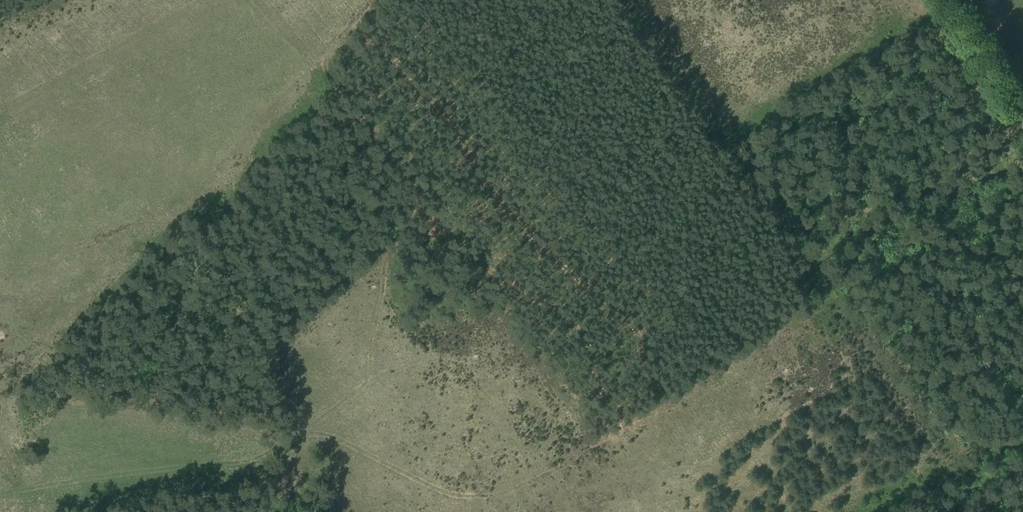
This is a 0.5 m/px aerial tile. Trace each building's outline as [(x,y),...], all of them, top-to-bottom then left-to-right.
[(264,444),(258,448),(261,454),(268,450),(264,444)]
